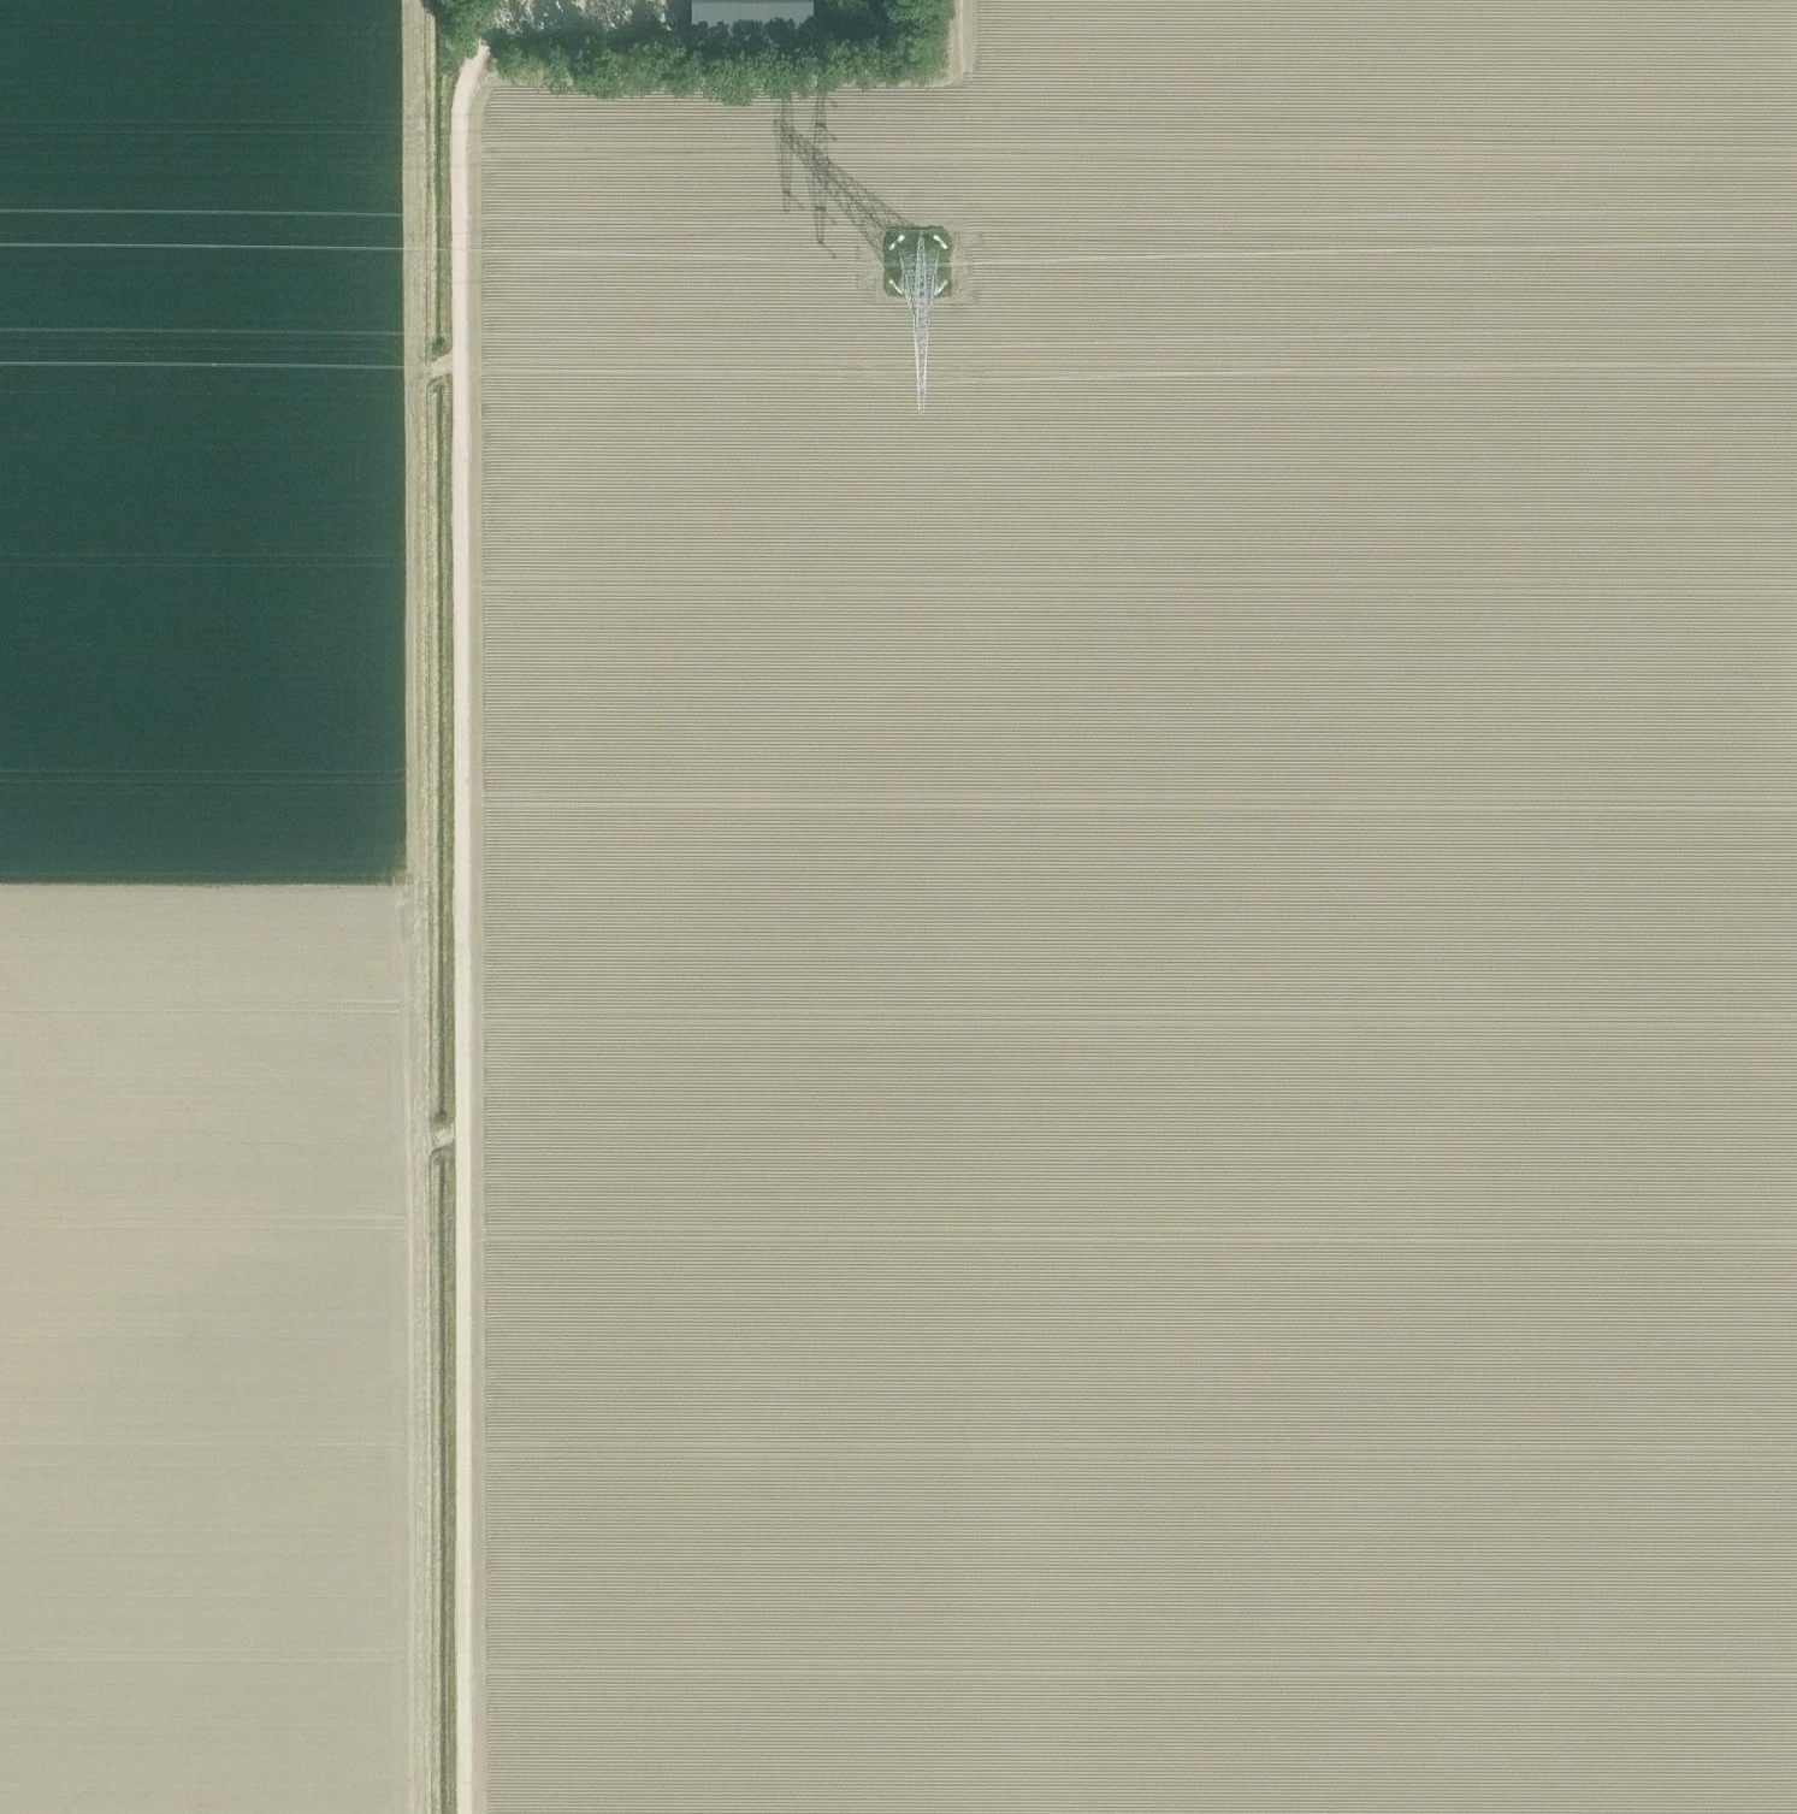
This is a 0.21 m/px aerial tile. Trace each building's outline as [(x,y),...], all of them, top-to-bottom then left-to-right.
[(812,41),(812,0),(692,0),(692,41),(812,41)]
